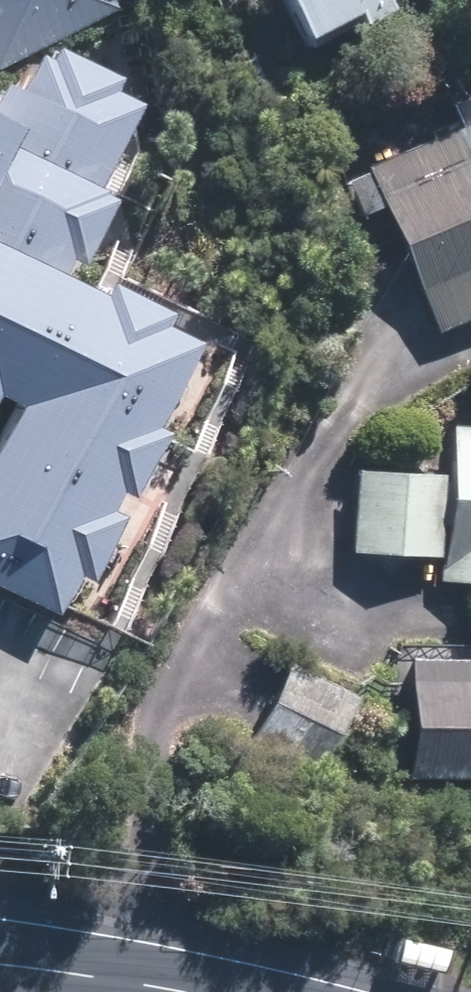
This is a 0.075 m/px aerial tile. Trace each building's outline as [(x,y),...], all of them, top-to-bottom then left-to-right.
[(116,3),(115,0),(0,0),(0,69),(116,3)] [(288,45),(338,20),(344,32),(375,16),(368,2),(373,0),(269,0),(265,2),(288,45)] [(55,616),(177,347),(44,288),(131,94),(46,55),(0,78),(0,591),(55,616)] [(430,337),(470,319),(470,146),(466,148),(458,128),(359,171),(430,337)] [(443,428),(433,583),(466,586),(470,586),(470,430),(443,428)] [(390,476),(350,474),(344,555),(385,558),(431,559),(433,477),(390,476)] [(398,660),(402,779),(470,781),(470,661),(398,660)] [(351,699),(283,665),(246,739),(316,773),(330,744),(342,749),(355,723),(342,717),(351,699)] [(409,938),(403,958),(450,973),(456,952),(409,938)]
